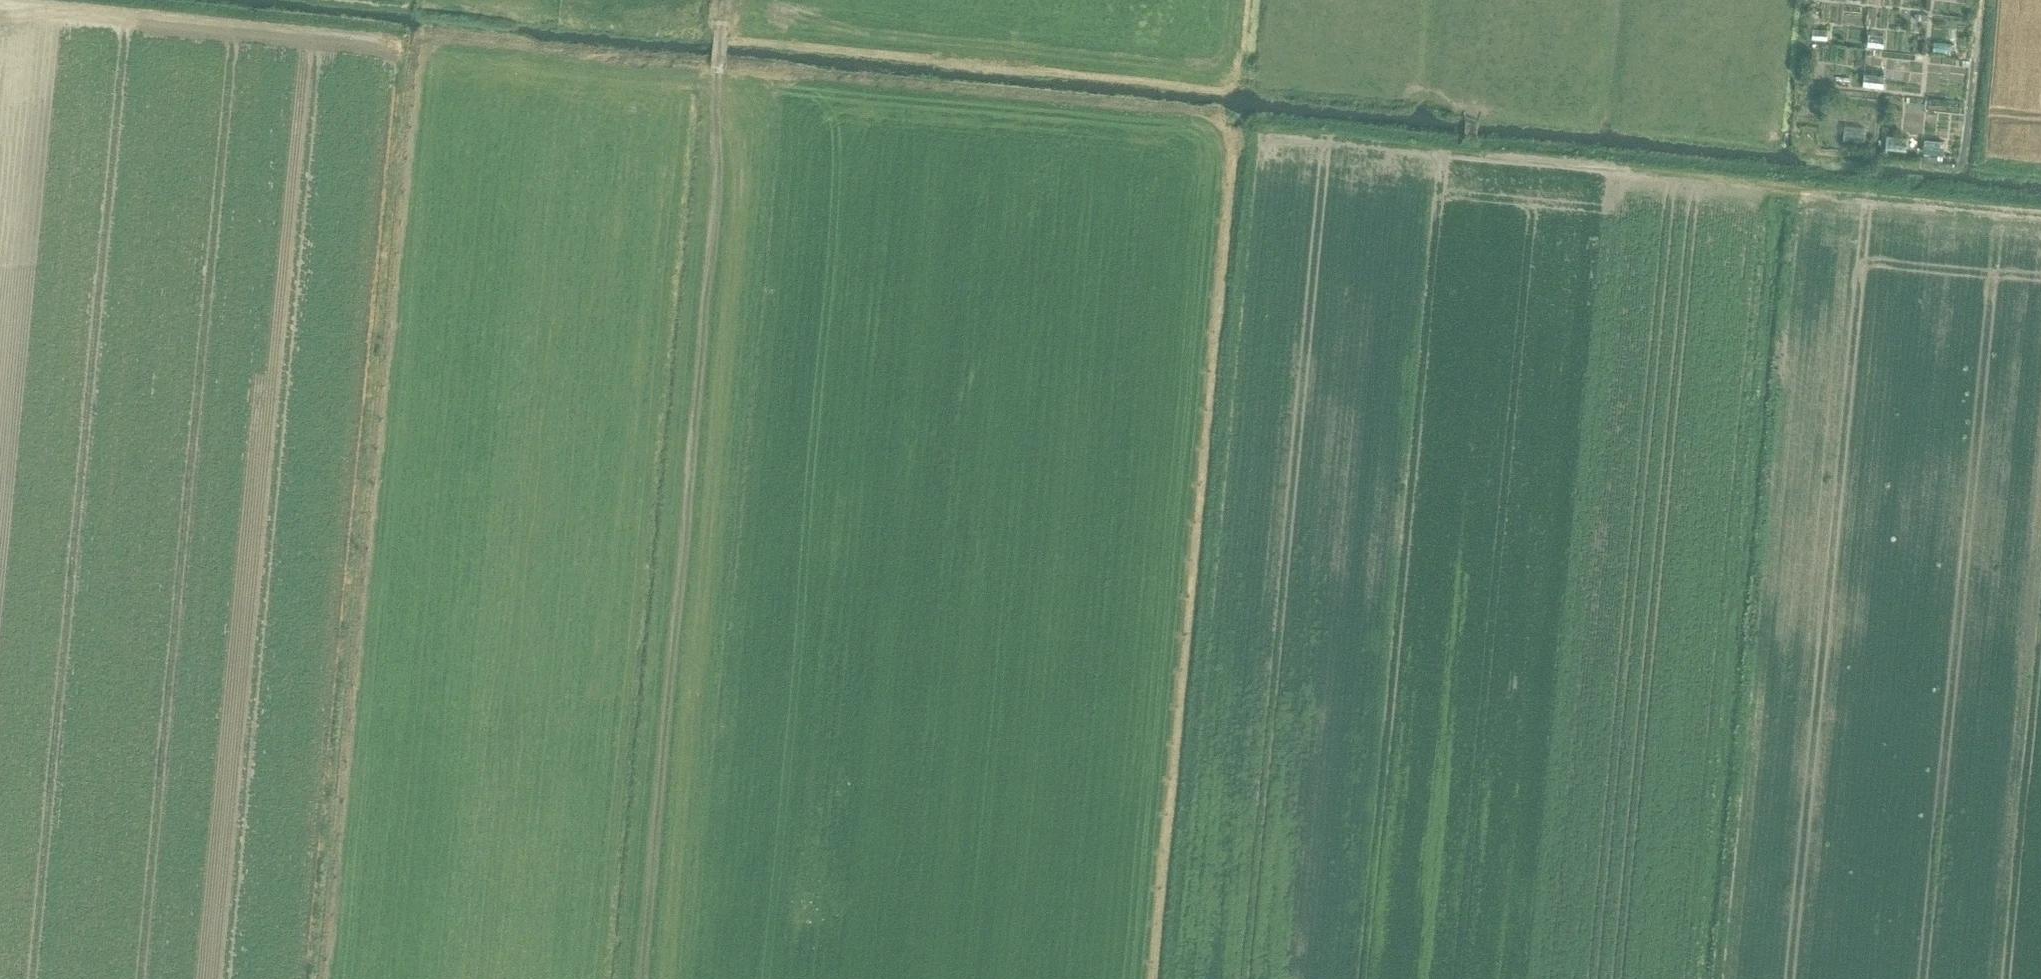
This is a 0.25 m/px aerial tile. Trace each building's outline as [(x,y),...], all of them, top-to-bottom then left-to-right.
[(1811,28),(1810,40),(1827,41),(1828,30),(1811,28)]
